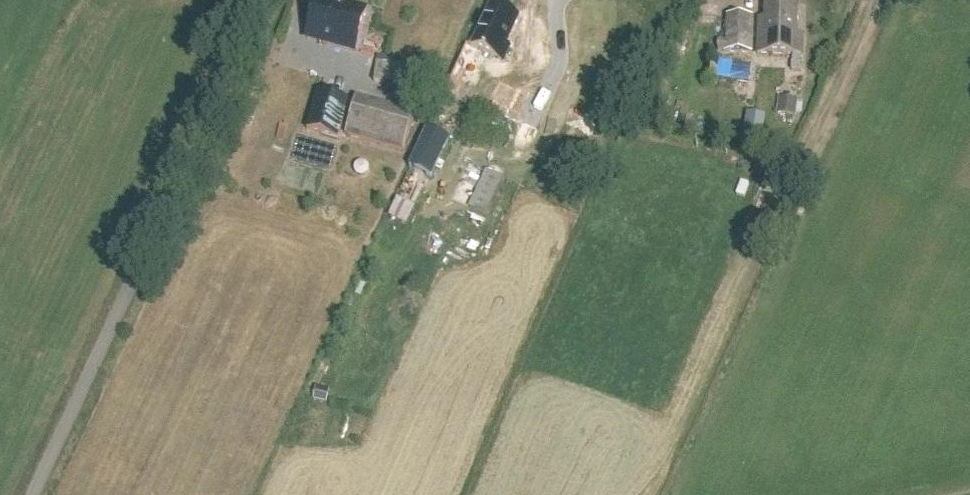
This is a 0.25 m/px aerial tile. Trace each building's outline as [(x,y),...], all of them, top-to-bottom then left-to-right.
[(355,51),(367,10),(333,0),(316,0),(307,37),(355,51)] [(491,3),(471,47),(503,62),(511,46),(507,44),(520,17),(491,3)] [(795,35),(796,6),(764,5),(763,33),(757,33),(756,54),(791,55),(790,70),(799,71),(799,54),(801,54),(801,35),(795,35)] [(752,53),(753,16),(727,16),(727,26),(726,39),(719,39),(718,53),(730,53),(730,52),(752,53)] [(402,85),(405,65),(377,61),(375,82),(402,85)] [(517,113),(526,86),(502,77),(492,104),(517,113)] [(318,91),(307,128),(340,137),(350,100),(318,91)] [(778,113),(796,116),(798,100),(779,97),(778,113)] [(429,128),(411,166),(432,176),(450,137),(429,128)] [(487,215),(503,179),(486,171),(470,207),(487,215)] [(396,216),(415,224),(423,203),(404,195),(396,216)]
